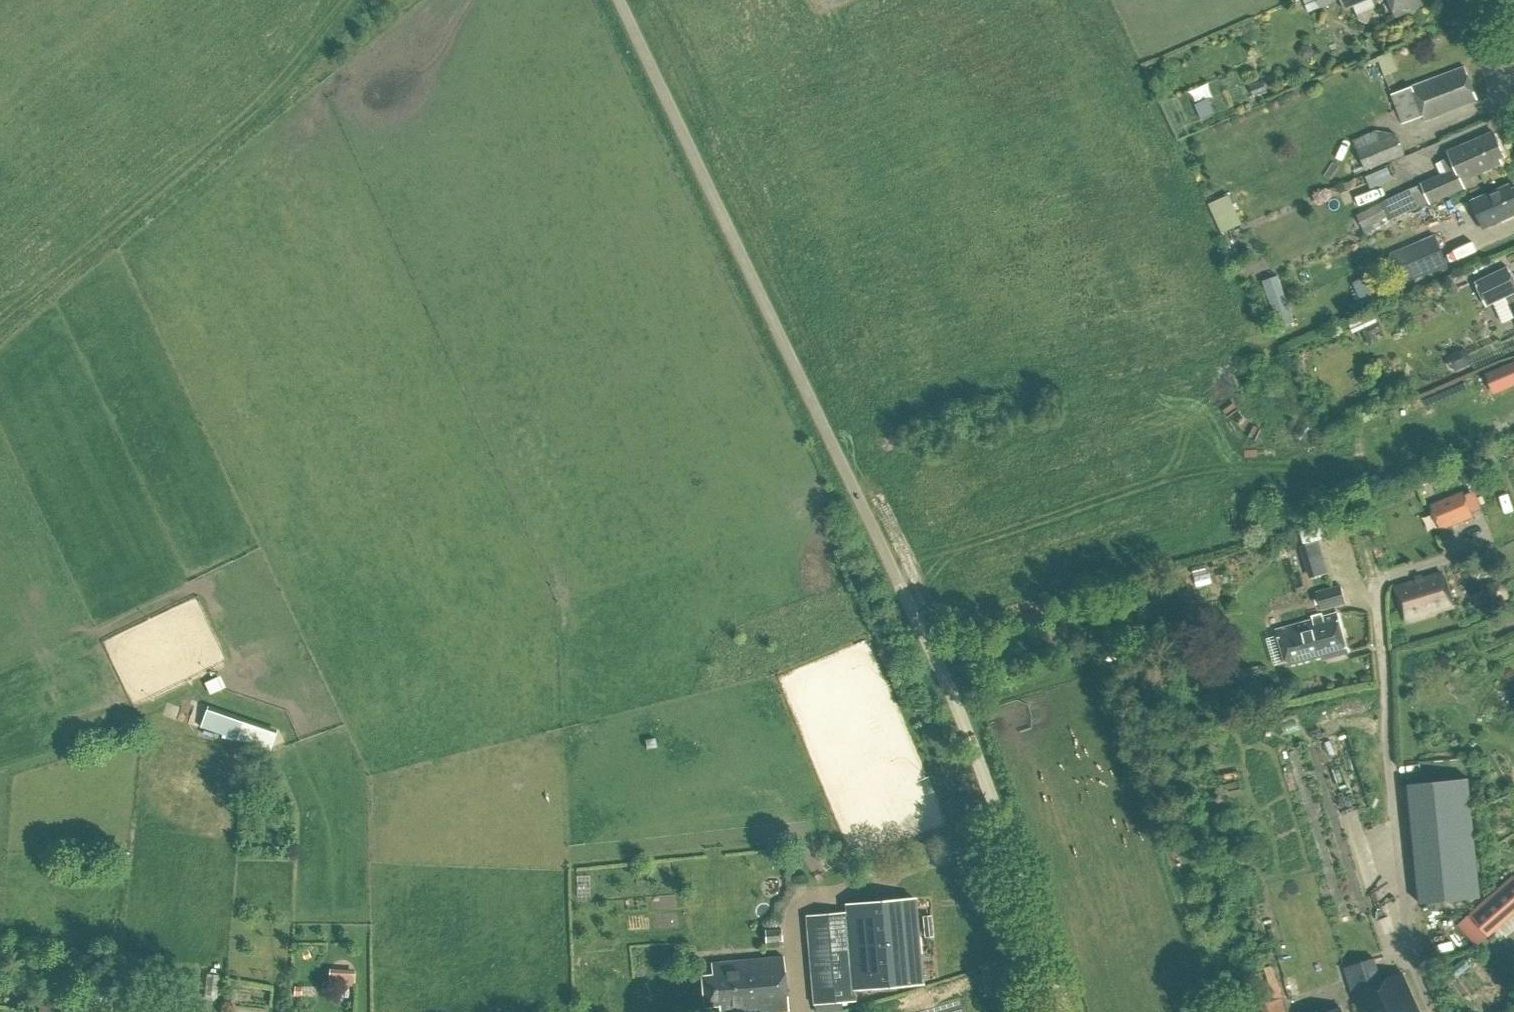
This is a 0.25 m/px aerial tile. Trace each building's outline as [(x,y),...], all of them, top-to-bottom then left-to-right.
[(1312,10),(1337,0),(1308,0),(1312,10)] [(1345,10),(1369,0),(1341,0),(1345,10)] [(1435,0),(1392,0),(1399,16),(1412,11),(1411,6),(1421,2),(1423,5),(1435,1),(1435,0)] [(1424,123),(1443,116),(1442,115),(1469,104),(1468,100),(1476,97),(1464,68),(1411,88),(1390,96),(1402,126),(1422,118),(1424,123)] [(1354,139),(1367,171),(1406,154),(1397,133),(1377,130),(1354,139)] [(1421,187),(1430,206),(1464,191),(1461,183),(1502,166),(1500,161),(1505,158),(1496,139),(1494,134),(1448,154),(1455,172),(1421,187)] [(1376,172),(1381,184),(1392,180),(1387,168),(1376,172)] [(1513,191),(1512,188),(1473,204),(1484,231),(1513,218),(1513,191)] [(1208,204),(1221,233),(1241,224),(1228,195),(1208,204)] [(1382,204),(1366,212),(1373,226),(1389,217),(1382,204)] [(1388,256),(1402,287),(1447,268),(1433,236),(1388,256)] [(1510,267),(1477,282),(1487,305),(1506,296),(1513,313),(1513,276),(1510,267)] [(1365,303),(1388,296),(1381,273),(1358,281),(1365,303)] [(1277,276),(1262,281),(1278,328),(1292,323),(1277,276)] [(1364,329),(1371,346),(1382,341),(1379,333),(1385,330),(1381,321),(1364,329)] [(1488,374),(1496,393),(1513,385),(1513,363),(1488,374)] [(1431,506),(1441,530),(1474,516),(1464,492),(1431,506)] [(1328,573),(1319,542),(1303,547),(1312,578),(1328,573)] [(1454,609),(1444,577),(1398,591),(1409,627),(1437,618),(1436,615),(1454,609)] [(1316,593),(1321,610),(1346,603),(1342,586),(1316,593)] [(1277,630),(1287,666),(1330,654),(1331,658),(1349,653),(1349,652),(1348,652),(1337,614),(1338,614),(1338,613),(1277,630)] [(245,744),(269,752),(269,751),(276,731),(206,706),(199,728),(245,744)] [(946,733),(955,731),(952,714),(943,716),(946,733)] [(1314,746),(1286,748),(1289,795),(1317,793),(1314,746)] [(1513,875),(1458,924),(1478,946),(1489,936),(1489,937),(1513,914),(1513,875)] [(806,916),(813,999),(814,1003),(855,1000),(854,989),(922,983),(914,897),(846,903),(847,912),(806,916)] [(764,931),(765,943),(781,942),(781,930),(764,931)] [(741,1011),(788,1011),(783,957),(710,964),(711,975),(701,976),(704,1006),(718,1005),(718,1011),(739,1011),(741,1011)] [(1403,972),(1382,982),(1375,959),(1344,968),(1353,996),(1360,1011),(1422,1011),(1403,972)] [(330,986),(355,987),(356,970),(331,969),(330,986)] [(565,1005),(562,984),(552,985),(555,1006),(565,1005)]
